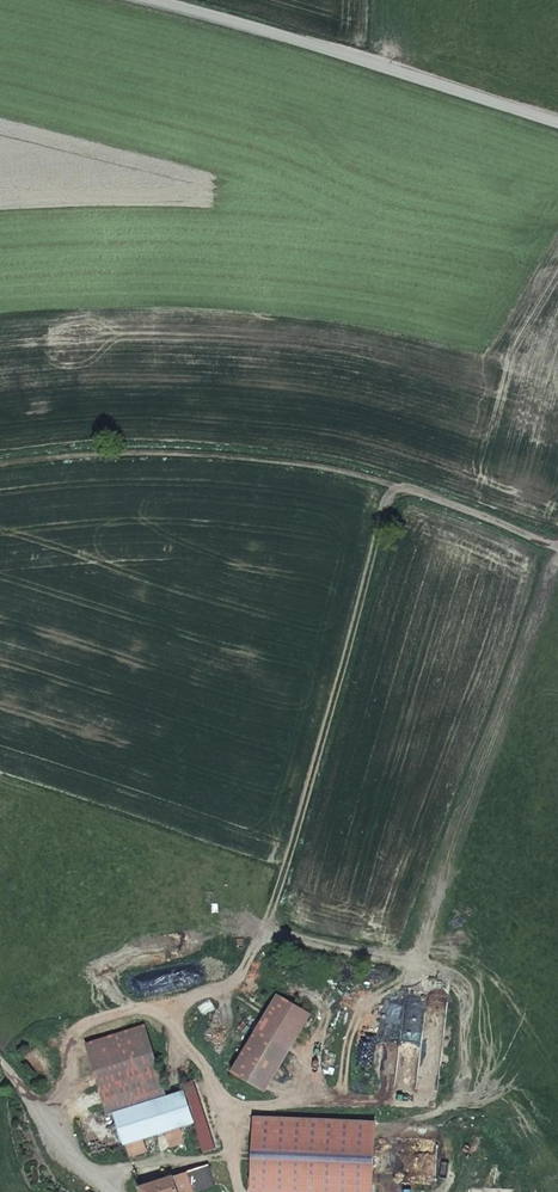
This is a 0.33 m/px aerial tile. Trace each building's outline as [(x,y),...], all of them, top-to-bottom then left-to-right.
[(279,995),(256,1033),(289,1053),(312,1015),(279,995)] [(115,1111),(166,1094),(142,1022),(85,1041),(108,1111),(114,1109),(115,1111)] [(166,1094),(115,1111),(127,1148),(129,1154),(146,1149),(142,1137),(165,1130),(169,1145),(181,1141),(179,1126),(194,1121),(183,1088),(177,1090),(170,1093),(166,1094)] [(207,1163),(187,1169),(194,1190),(214,1183),(207,1163)] [(141,1191),(187,1191),(194,1190),(187,1169),(139,1186),(141,1191)]
